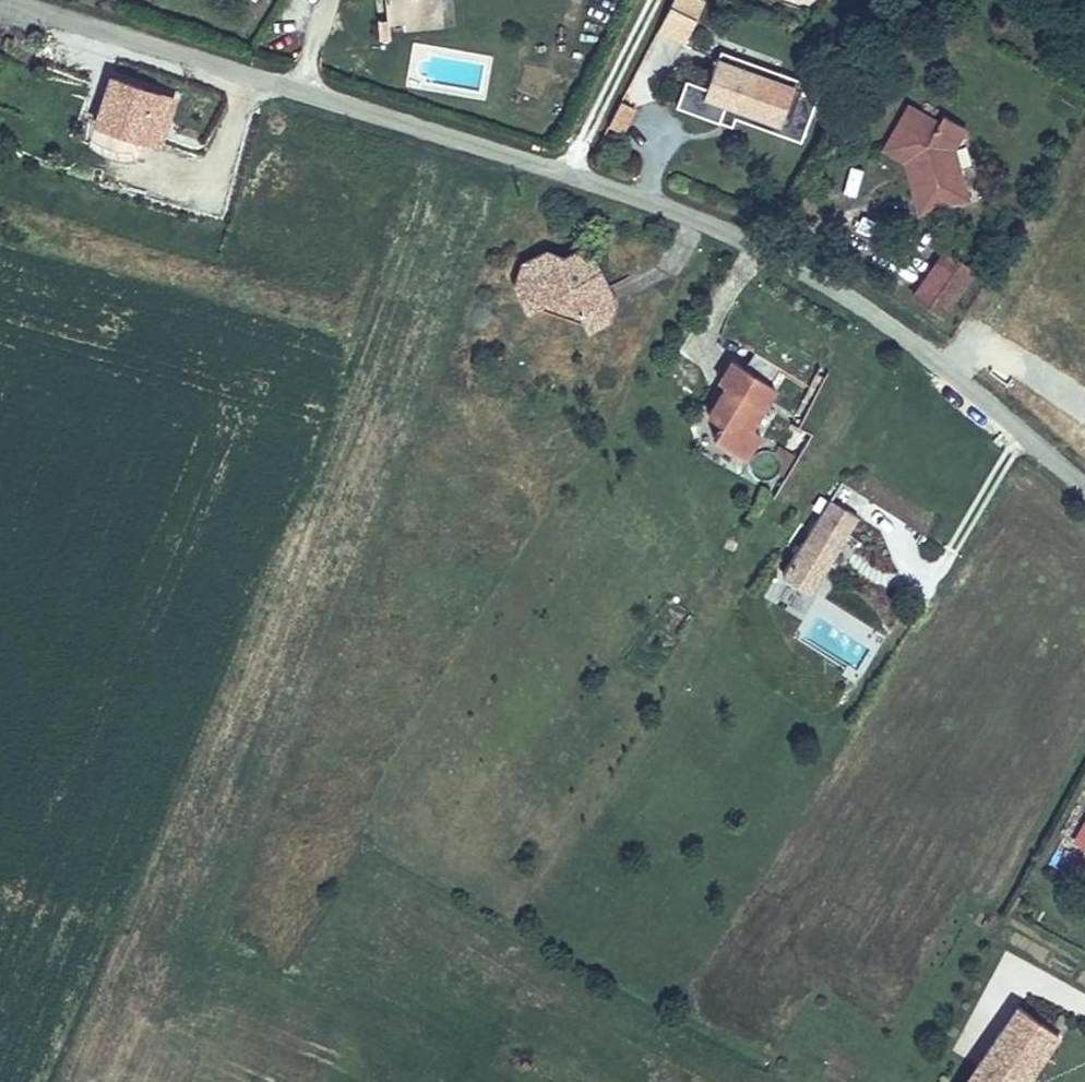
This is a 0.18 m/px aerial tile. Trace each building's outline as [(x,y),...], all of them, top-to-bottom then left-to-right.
[(444,0),(382,0),(385,40),(393,40),(392,23),(404,22),(404,28),(446,27),(444,0)] [(708,2),(704,0),(674,0),(658,29),(685,44),(708,2)] [(686,77),(675,103),(733,126),(736,117),(802,143),(820,97),(804,92),(809,80),(722,48),(709,83),(686,77)] [(93,122),(164,145),(181,94),(110,71),(93,122)] [(612,125),(624,132),(636,109),(624,102),(612,125)] [(970,124),(944,110),(939,120),(912,103),(887,146),(911,161),(919,164),(921,174),(916,181),(925,212),(955,202),(951,191),(968,186),(957,145),(970,124)] [(911,161),(916,181),(921,174),(919,164),(911,161)] [(843,192),(857,196),(864,168),(850,165),(843,192)] [(951,191),(955,202),(971,197),(968,186),(951,191)] [(575,248),(564,254),(549,248),(522,260),(513,282),(526,310),(547,300),(581,312),(587,325),(598,329),(604,323),(610,320),(618,318),(617,312),(618,307),(622,302),(597,255),(575,248)] [(946,249),(916,295),(947,316),(976,269),(946,249)] [(714,437),(748,456),(762,431),(752,426),(777,386),(733,359),(719,380),(728,385),(709,414),(723,423),(714,437)] [(774,487),(798,460),(771,437),(747,464),(774,487)] [(834,498),(784,572),(813,590),(863,516),(834,498)] [(1072,839),(1084,846),(1084,817),(1072,839)] [(965,1081),(1030,1081),(1064,1035),(1019,1004),(965,1081)]
